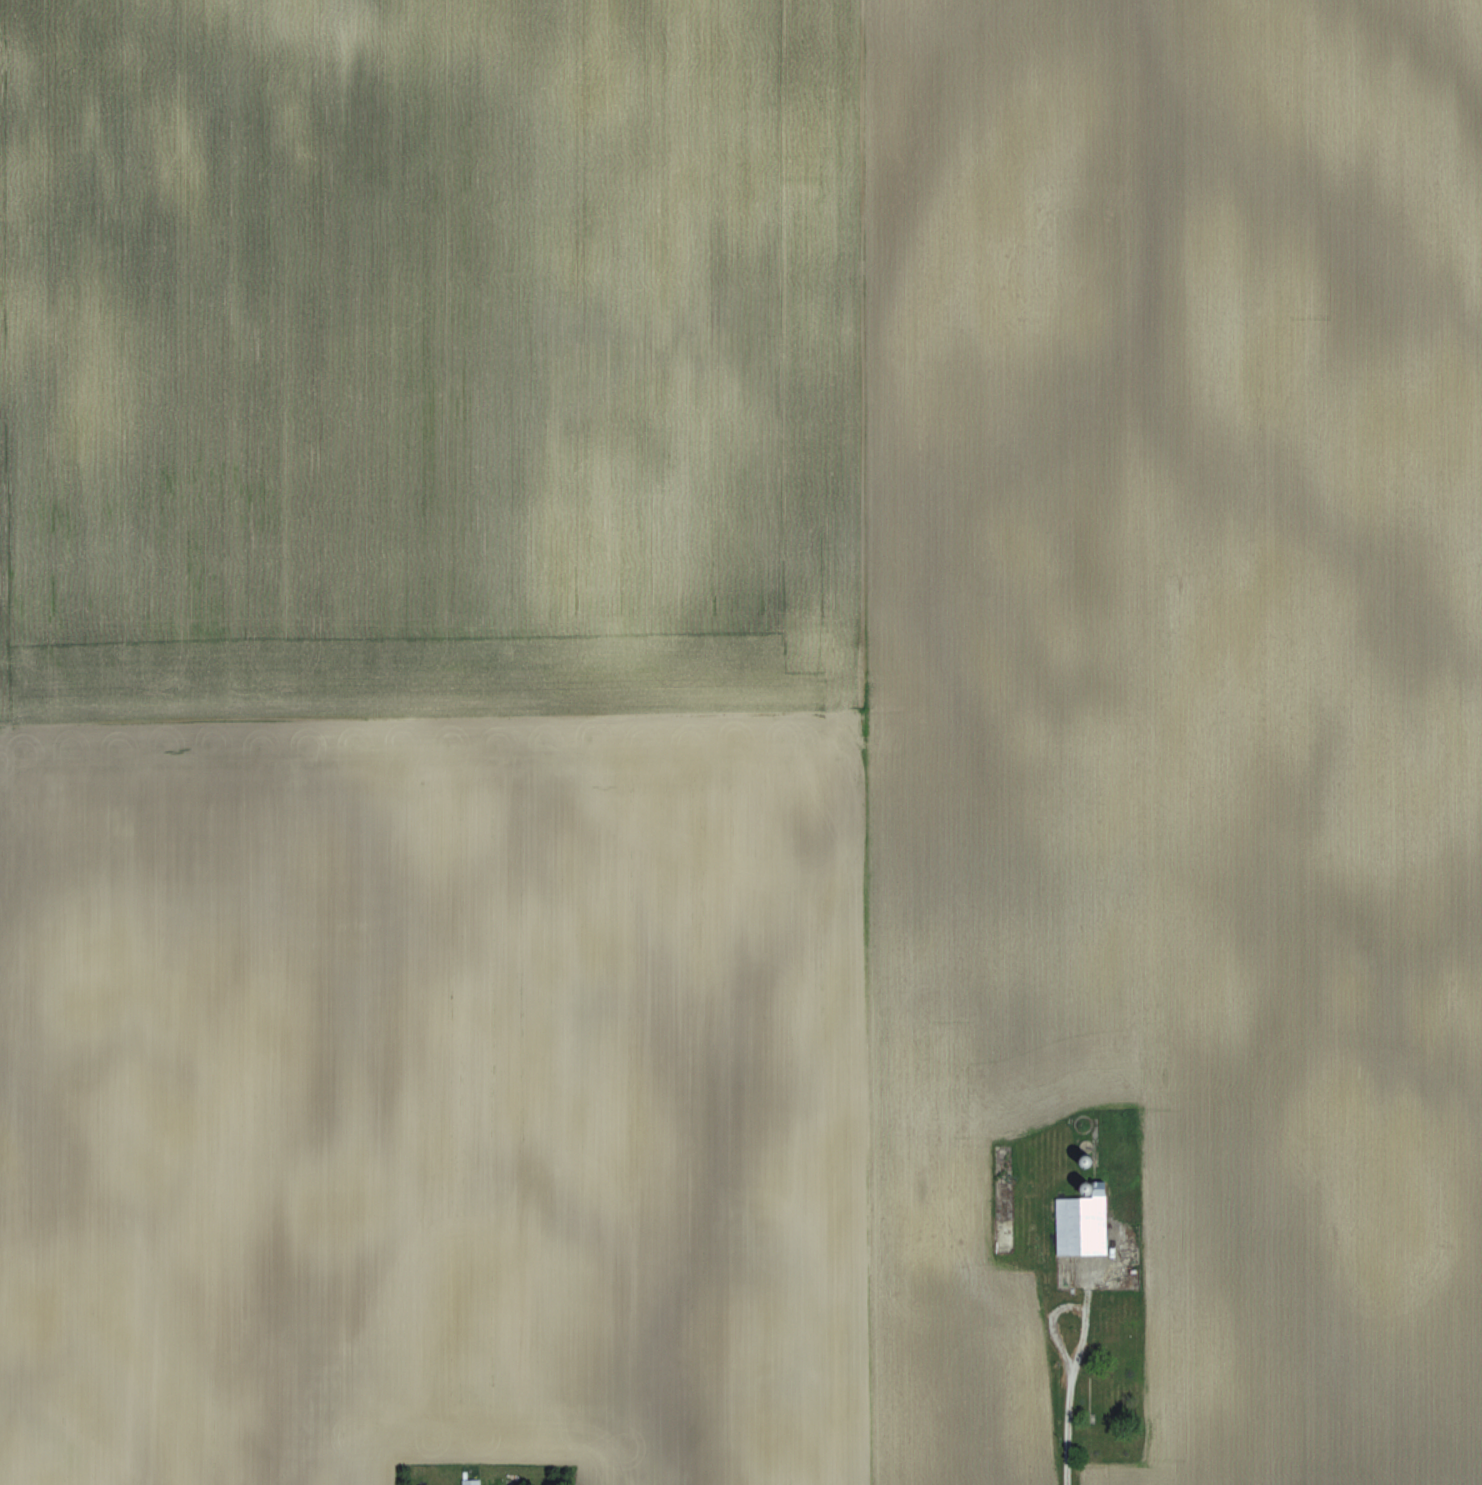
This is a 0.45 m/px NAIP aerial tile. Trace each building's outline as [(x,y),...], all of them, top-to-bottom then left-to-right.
[(1108,1255),(1107,1189),(1096,1189),(1096,1198),(1057,1198),(1058,1256),(1108,1255)]
